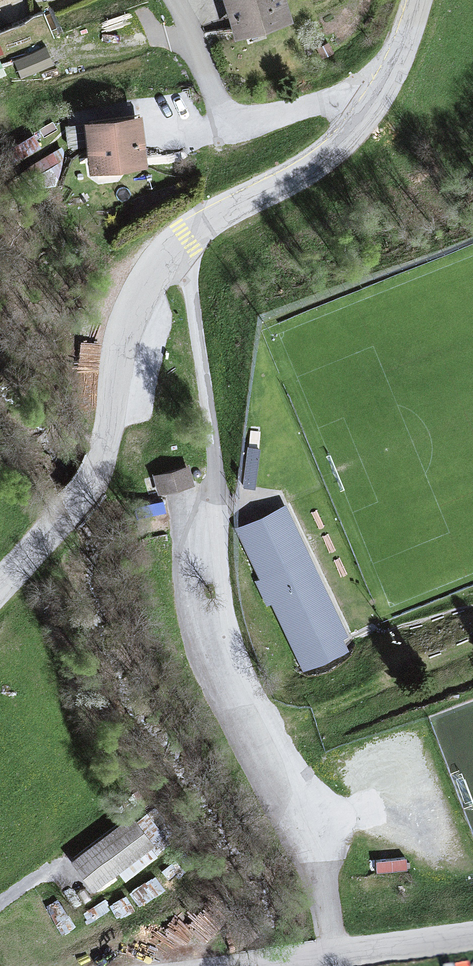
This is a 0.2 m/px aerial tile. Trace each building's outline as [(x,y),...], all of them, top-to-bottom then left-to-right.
[(227,48),(287,27),(278,0),(210,0),(227,48)] [(10,52),(53,36),(43,8),(0,24),(0,25),(10,52)] [(26,70),(54,59),(46,40),(18,51),(26,70)] [(134,113),(72,122),(80,176),(142,167),(134,113)] [(184,464),(145,475),(151,497),(191,485),(184,464)] [(277,506),(229,531),(302,671),(350,646),(277,506)] [(124,817),(66,861),(92,896),(151,852),(124,817)]
